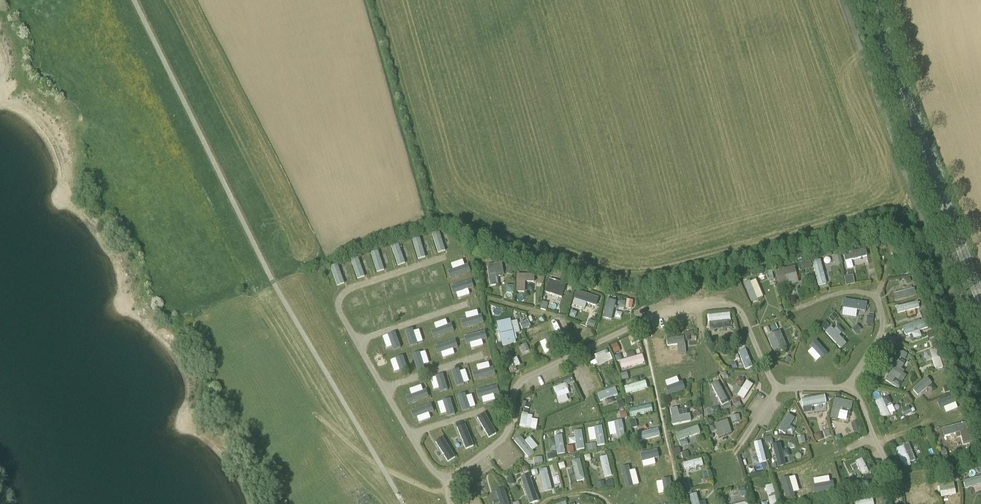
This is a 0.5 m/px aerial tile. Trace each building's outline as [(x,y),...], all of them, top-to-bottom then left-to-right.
[(849,264),(865,260),(864,256),(855,258),(853,252),(846,254),(849,264)] [(840,255),(833,256),(835,265),(842,264),(840,255)] [(815,259),(819,283),(828,282),(823,257),(815,259)] [(809,259),(802,261),(804,270),(811,268),(809,259)] [(514,266),(507,265),(505,274),(512,275),(514,266)] [(852,275),(844,277),(846,286),(854,284),(852,275)] [(549,293),(564,295),(566,280),(550,278),(549,293)] [(759,298),(765,295),(757,278),(752,280),(759,298)] [(570,279),(567,284),(572,288),(576,283),(570,279)] [(732,297),(736,287),(730,285),(726,295),(732,297)] [(898,301),(919,294),(916,287),(896,294),(898,301)] [(606,316),(614,318),(619,300),(610,298),(606,316)] [(898,306),(901,315),(922,310),(920,300),(898,306)] [(919,312),(922,321),(928,318),(925,310),(919,312)] [(732,312),(710,313),(710,321),(733,319),(732,312)] [(838,318),(833,313),(829,318),(833,323),(838,318)] [(528,320),(521,323),(524,330),(530,327),(528,320)] [(825,321),(820,326),(824,331),(829,326),(825,321)] [(857,325),(851,330),(856,335),(862,330),(857,325)] [(454,329),(455,338),(466,336),(465,328),(454,329)] [(776,352),(789,348),(783,330),(771,333),(776,352)] [(928,339),(934,337),(932,331),(926,333),(928,339)] [(693,332),(682,333),(682,336),(685,336),(686,341),(690,340),(689,336),(693,335),(693,332)] [(382,340),(388,351),(395,347),(389,336),(382,340)] [(936,338),(929,341),(931,347),(938,345),(936,338)] [(617,344),(611,346),(614,354),(620,351),(617,344)] [(596,355),(601,366),(614,360),(609,349),(596,355)] [(900,350),(897,356),(904,360),(907,354),(900,350)] [(421,355),(412,358),(415,368),(424,365),(421,355)] [(517,366),(522,364),(519,355),(514,357),(517,366)] [(900,388),(910,375),(905,371),(909,364),(901,359),(887,379),(900,388)] [(665,372),(669,389),(682,386),(677,369),(665,372)] [(468,370),(460,373),(463,381),(471,378),(468,370)] [(744,382),(739,378),(735,384),(741,387),(744,382)] [(746,380),(741,396),(748,399),(754,383),(746,380)] [(495,384),(485,386),(487,396),(497,395),(495,384)] [(949,385),(943,387),(945,393),(951,391),(949,385)] [(638,390),(642,406),(651,404),(647,388),(638,390)] [(536,396),(543,411),(552,407),(545,392),(536,396)] [(803,398),(807,414),(830,409),(826,394),(803,398)] [(738,397),(732,400),(736,409),(742,407),(740,403),(741,402),(739,398),(738,397)] [(878,401),(885,421),(893,418),(886,399),(878,401)] [(524,411),(528,412),(530,404),(526,403),(523,402),(521,409),(524,409),(524,411)] [(712,416),(721,413),(718,406),(710,409),(712,416)] [(653,407),(643,409),(646,421),(655,419),(653,407)] [(909,407),(902,410),(905,416),(911,413),(909,407)] [(958,407),(941,412),(945,425),(962,420),(958,407)] [(702,415),(699,408),(692,413),(695,417),(697,416),(699,418),(702,415)] [(840,419),(849,421),(851,412),(842,410),(840,419)] [(739,415),(730,417),(732,423),(740,421),(739,415)] [(792,430),(795,431),(799,418),(789,415),(783,432),(790,435),(792,430)] [(540,427),(540,416),(523,416),(523,427),(540,427)] [(635,419),(629,421),(631,429),(637,427),(635,419)] [(717,424),(721,437),(734,433),(730,420),(717,424)] [(458,425),(467,448),(476,445),(468,422),(458,425)] [(857,423),(852,425),(855,434),(860,432),(857,423)] [(683,433),(685,440),(699,436),(697,429),(683,433)] [(970,430),(953,432),(954,447),(960,447),(960,438),(962,438),(963,446),(971,446),(970,430)] [(447,460),(455,456),(447,434),(438,437),(447,460)] [(530,438),(535,445),(541,441),(536,434),(530,438)] [(771,436),(765,438),(767,446),(773,445),(771,436)] [(804,436),(797,438),(799,445),(805,443),(804,436)] [(531,454),(538,450),(530,437),(523,441),(531,454)] [(574,441),(576,447),(585,445),(583,439),(574,441)] [(782,467),(790,466),(785,444),(778,446),(782,467)] [(906,471),(914,468),(907,446),(899,448),(906,471)] [(671,450),(673,456),(681,454),(679,447),(671,450)] [(939,449),(942,459),(948,457),(946,450),(944,450),(944,448),(939,449)] [(650,450),(652,462),(662,461),(660,449),(650,450)] [(689,458),(688,451),(681,453),(682,459),(689,458)] [(610,456),(602,457),(607,480),(615,478),(610,456)] [(686,463),(688,471),(706,468),(704,459),(686,463)] [(866,475),(872,472),(864,459),(859,462),(866,475)] [(763,472),(770,471),(768,463),(761,464),(763,472)] [(543,470),(549,493),(566,489),(559,466),(543,470)] [(796,486),(802,485),(799,474),(785,477),(789,497),(797,495),(796,486)] [(873,481),(869,474),(864,477),(868,484),(873,481)] [(531,501),(538,499),(533,476),(525,478),(531,501)] [(512,477),(506,479),(508,485),(514,483),(512,477)] [(975,496),(980,494),(980,477),(969,481),(975,496)] [(612,480),(605,481),(607,488),(614,486),(612,480)] [(666,492),(665,485),(672,484),(672,480),(654,483),(657,494),(666,492)] [(820,484),(821,493),(839,490),(837,482),(820,484)] [(768,487),(773,503),(780,503),(775,485),(768,487)] [(746,487),(740,489),(742,497),(748,496),(746,487)] [(504,503),(512,503),(508,488),(500,490),(504,503)] [(696,503),(706,503),(704,493),(694,495),(696,503)]
